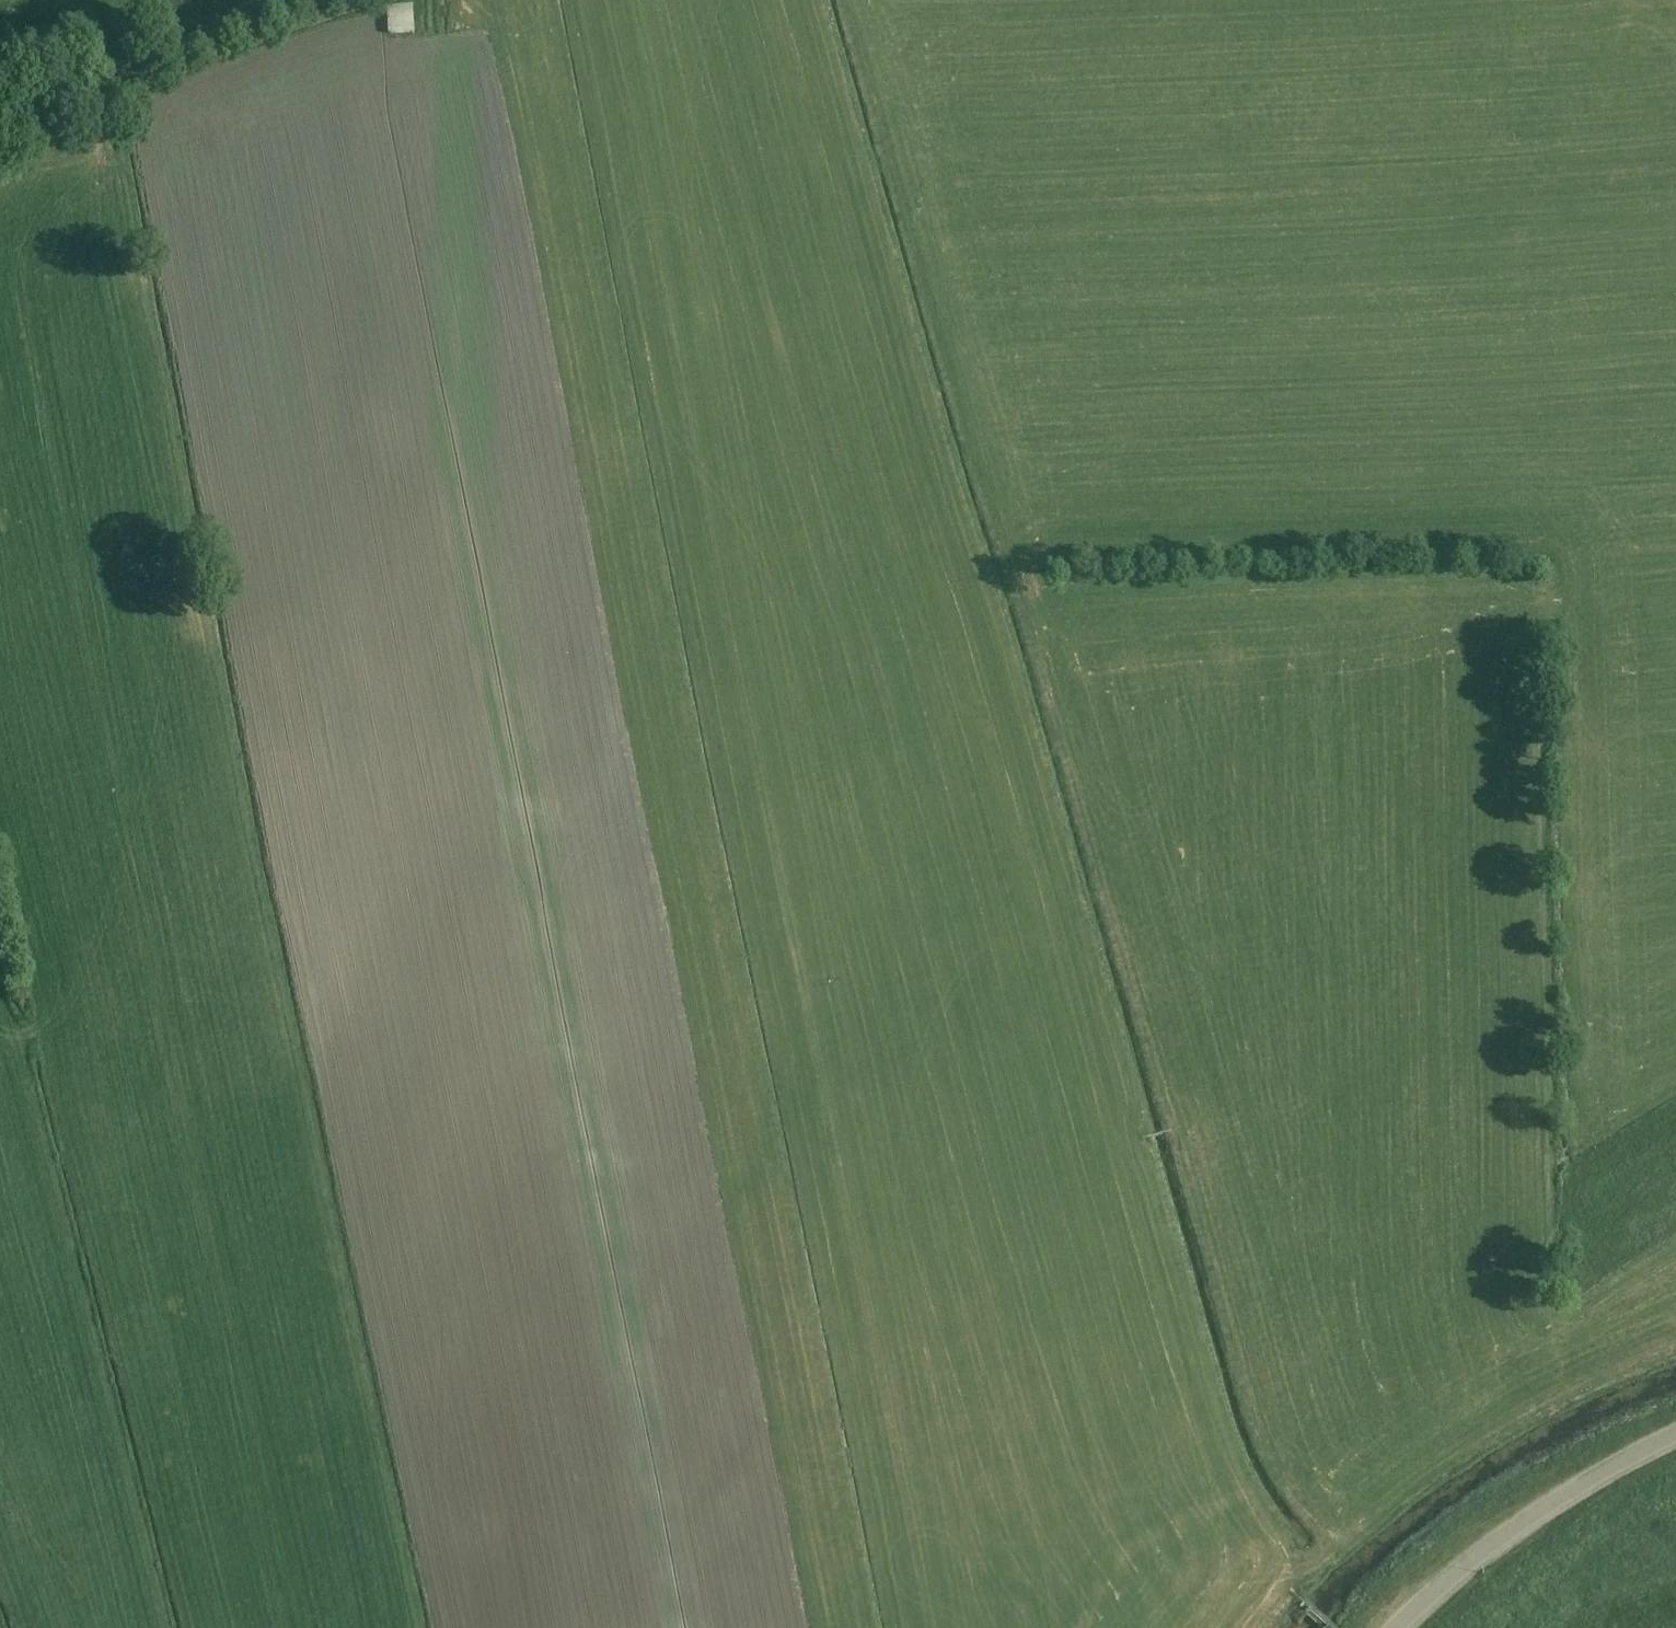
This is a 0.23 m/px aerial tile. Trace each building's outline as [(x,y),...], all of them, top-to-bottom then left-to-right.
[(416,31),(415,2),(392,3),(393,32),(416,31)]
